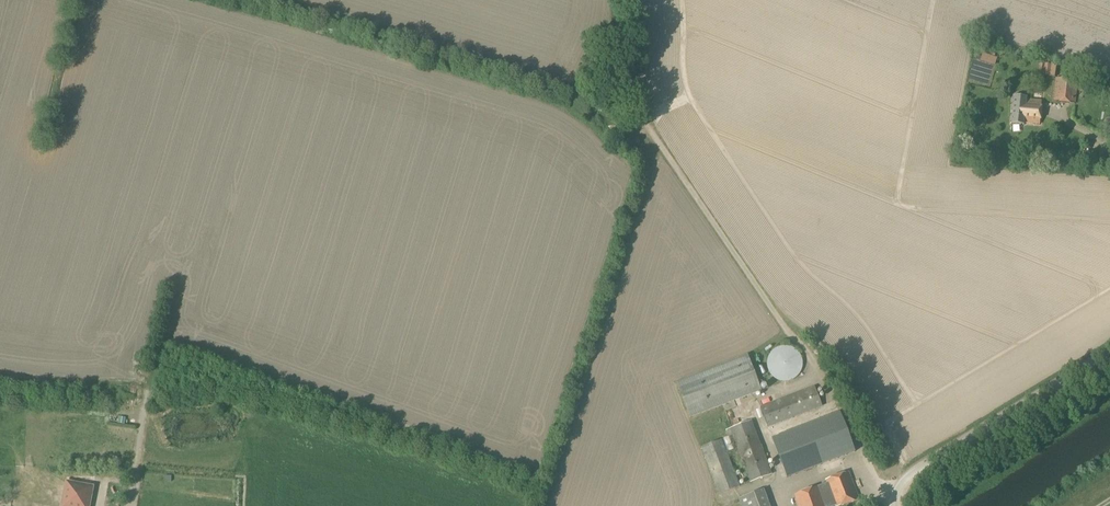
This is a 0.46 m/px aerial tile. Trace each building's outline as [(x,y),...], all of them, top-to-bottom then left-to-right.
[(994,66),(996,59),(983,54),(980,62),(994,66)] [(1054,78),(1056,65),(1039,62),(1037,75),(1054,78)] [(1075,104),(1077,81),(1056,78),(1054,102),(1075,104)] [(1040,125),(1041,102),(1026,101),(1026,98),(1013,97),(1011,125),(1023,126),(1023,123),(1040,125)] [(785,382),(786,382),(788,381),(789,381),(791,381),(792,380),(794,379),(795,378),(796,378),(797,376),(798,375),(799,374),(800,373),(801,371),(801,370),(802,368),(802,367),(802,365),(802,364),(802,362),(802,361),(802,359),(801,358),(801,356),(800,355),(799,354),(798,352),(797,351),(796,350),(795,349),(794,348),(792,348),(791,347),(789,347),(788,346),(786,346),(785,346),(783,346),(782,346),(780,347),(779,347),(777,348),(776,348),(774,349),(773,350),(772,351),(771,352),(770,354),(769,355),(769,356),(768,358),(767,359),(767,361),(767,362),(767,364),(767,365),(767,367),(767,368),(768,370),(769,371),(769,373),(770,374),(771,375),(772,376),(773,378),(774,378),(776,379),(777,380),(779,381),(780,381),(782,381),(783,382),(785,382)] [(690,418),(761,391),(747,356),(677,383),(690,418)] [(767,427),(822,406),(815,387),(760,408),(767,427)] [(787,477),(817,465),(854,451),(840,414),(809,426),(773,440),(775,446),(787,477)] [(771,475),(750,422),(727,430),(729,436),(733,435),(751,482),(771,475)] [(729,437),(721,440),(726,453),(733,450),(729,437)] [(719,495),(739,487),(726,453),(721,440),(701,448),(719,495)] [(859,500),(848,472),(825,480),(827,484),(794,496),(798,505),(834,505),(835,505),(841,505),(859,500)] [(94,486),(66,481),(61,505),(91,505),(94,486)] [(763,490),(740,499),(742,505),(769,505),(763,490)]
